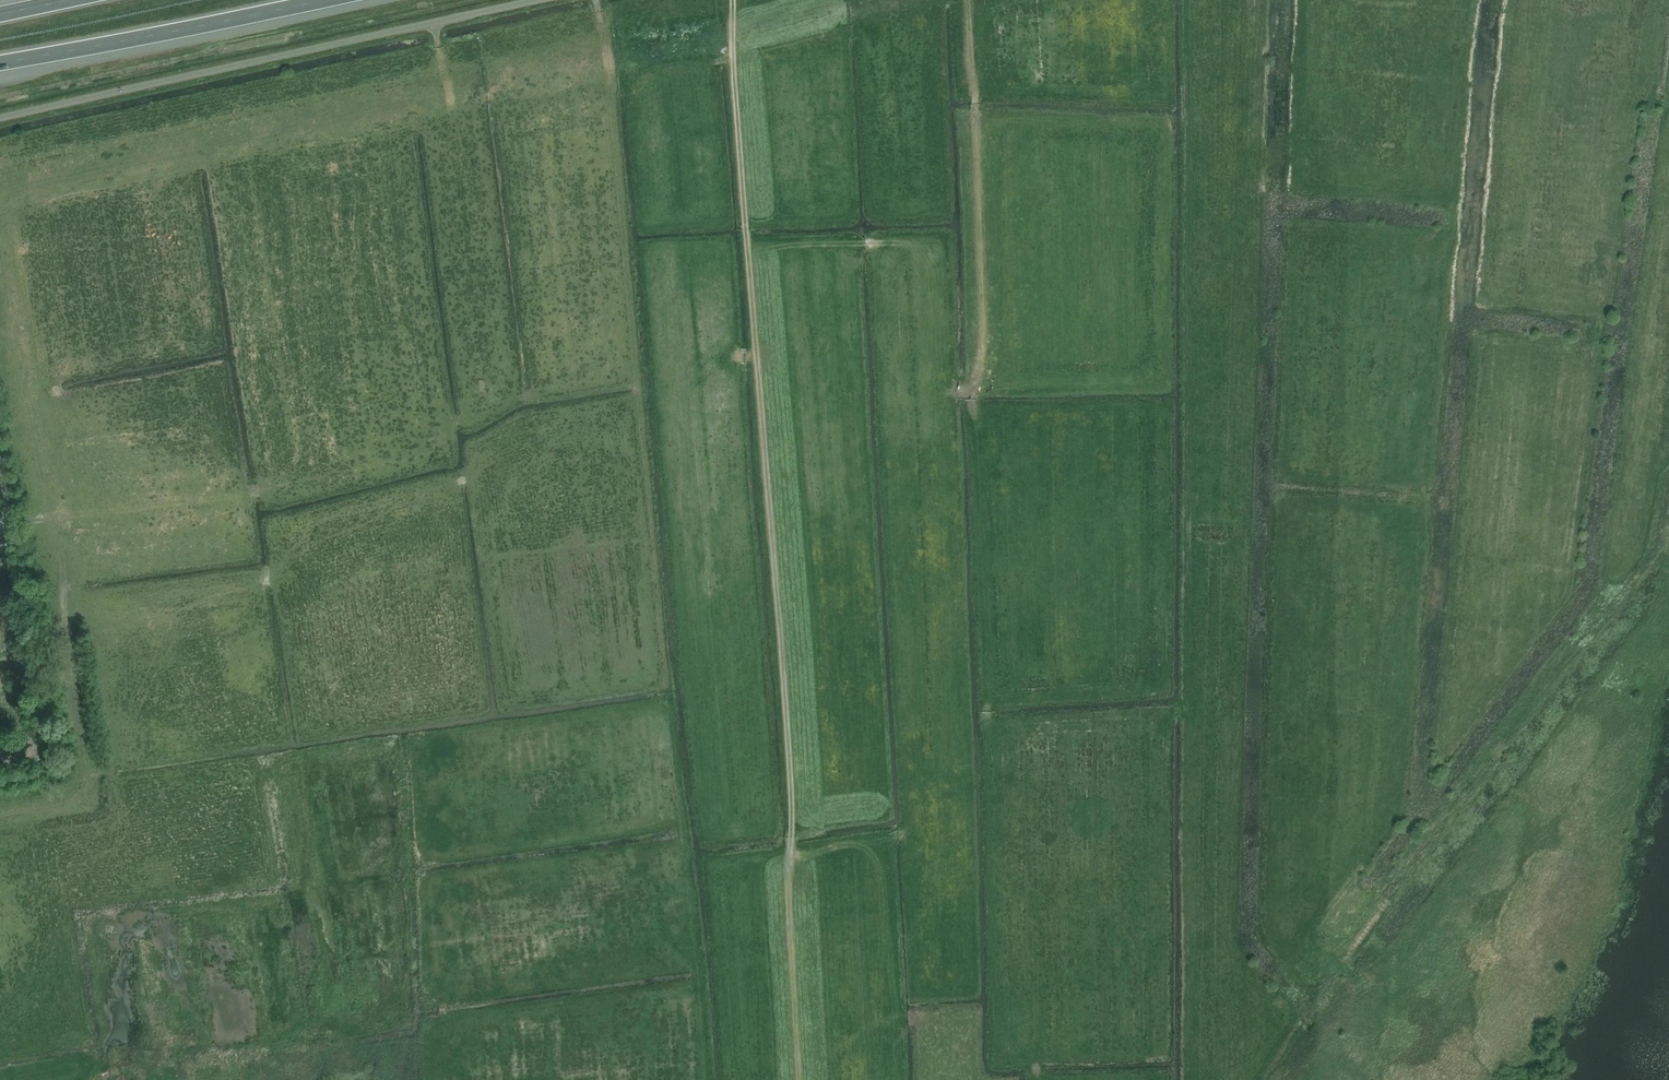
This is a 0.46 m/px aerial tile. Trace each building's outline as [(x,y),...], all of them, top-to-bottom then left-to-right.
[(176,31),(177,37),(204,34),(204,28),(176,31)]
